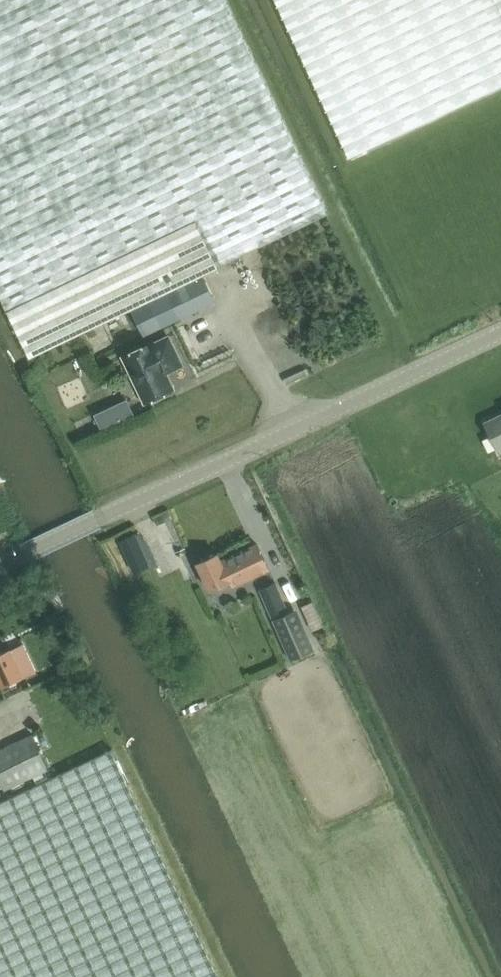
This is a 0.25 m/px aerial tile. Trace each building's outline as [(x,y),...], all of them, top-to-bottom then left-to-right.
[(30,358),(131,310),(198,278),(219,268),(327,214),(225,0),(0,0),(0,296),(30,358)] [(349,157),(500,86),(500,0),(276,0),(349,157)] [(198,278),(131,310),(141,331),(207,300),(198,278)] [(145,402),(172,389),(165,373),(181,365),(168,338),(152,346),(151,344),(124,357),(145,402)] [(500,449),(500,415),(485,423),(498,451),(500,449)] [(150,569),(136,537),(119,545),(133,576),(150,569)] [(269,570),(265,561),(257,545),(221,562),(217,553),(197,563),(210,591),(231,582),(233,586),(269,570)] [(276,582),(259,589),(274,621),(290,613),(276,582)] [(290,613),(274,621),(292,660),(316,649),(298,610),(290,613)] [(1,684),(2,688),(36,672),(23,644),(10,651),(10,650),(0,654),(0,684),(1,684)] [(0,750),(0,778),(6,790),(50,769),(33,735),(0,750)] [(112,750),(0,802),(0,976),(219,976),(112,750)]
